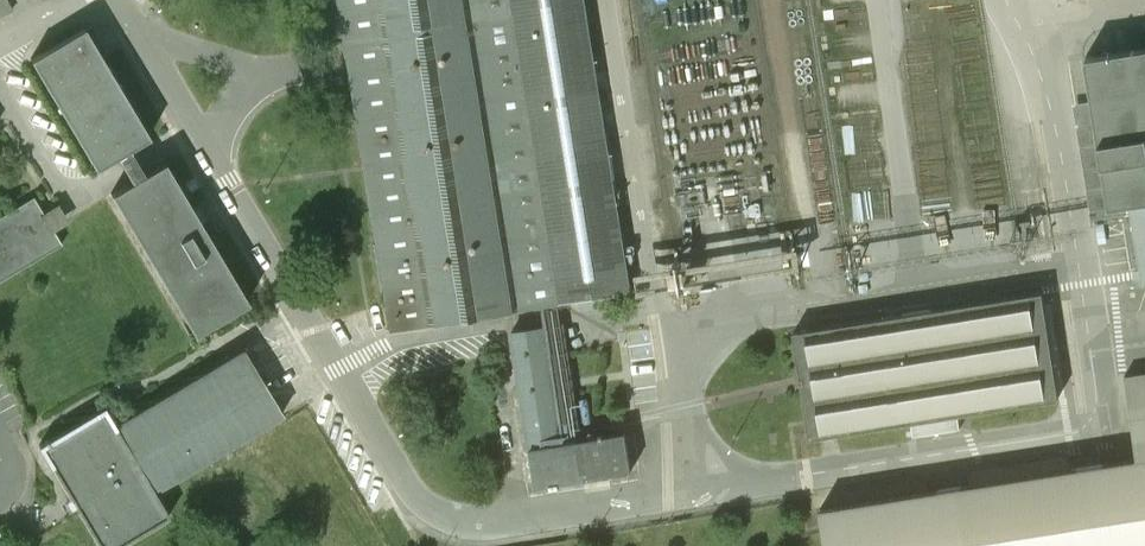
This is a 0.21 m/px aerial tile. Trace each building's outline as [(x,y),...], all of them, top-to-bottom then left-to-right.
[(394,327),(642,286),(594,0),(340,0),(394,327)] [(154,136),(91,27),(41,56),(104,165),(127,151),(139,144),(154,136)] [(1097,55),(1120,204),(1137,201),(1144,200),(1144,48),(1097,55)] [(143,179),(155,172),(139,144),(127,151),(143,179)] [(255,301),(172,162),(155,172),(143,179),(123,191),(206,330),(255,301)] [(0,219),(0,279),(65,242),(58,229),(49,234),(37,213),(44,209),(38,197),(0,219)] [(1050,291),(801,331),(818,435),(1067,395),(1050,291)] [(551,325),(515,331),(534,443),(570,438),(551,325)] [(289,414),(250,348),(123,423),(163,488),(260,431),(289,414)] [(1133,375),(1144,442),(1144,373),(1133,375)] [(163,488),(123,423),(112,405),(47,444),(110,545),(125,545),(179,513),(163,488)] [(570,438),(534,443),(540,484),(641,467),(634,427),(570,438)] [(831,506),(838,545),(1144,545),(1144,456),(831,506)]
